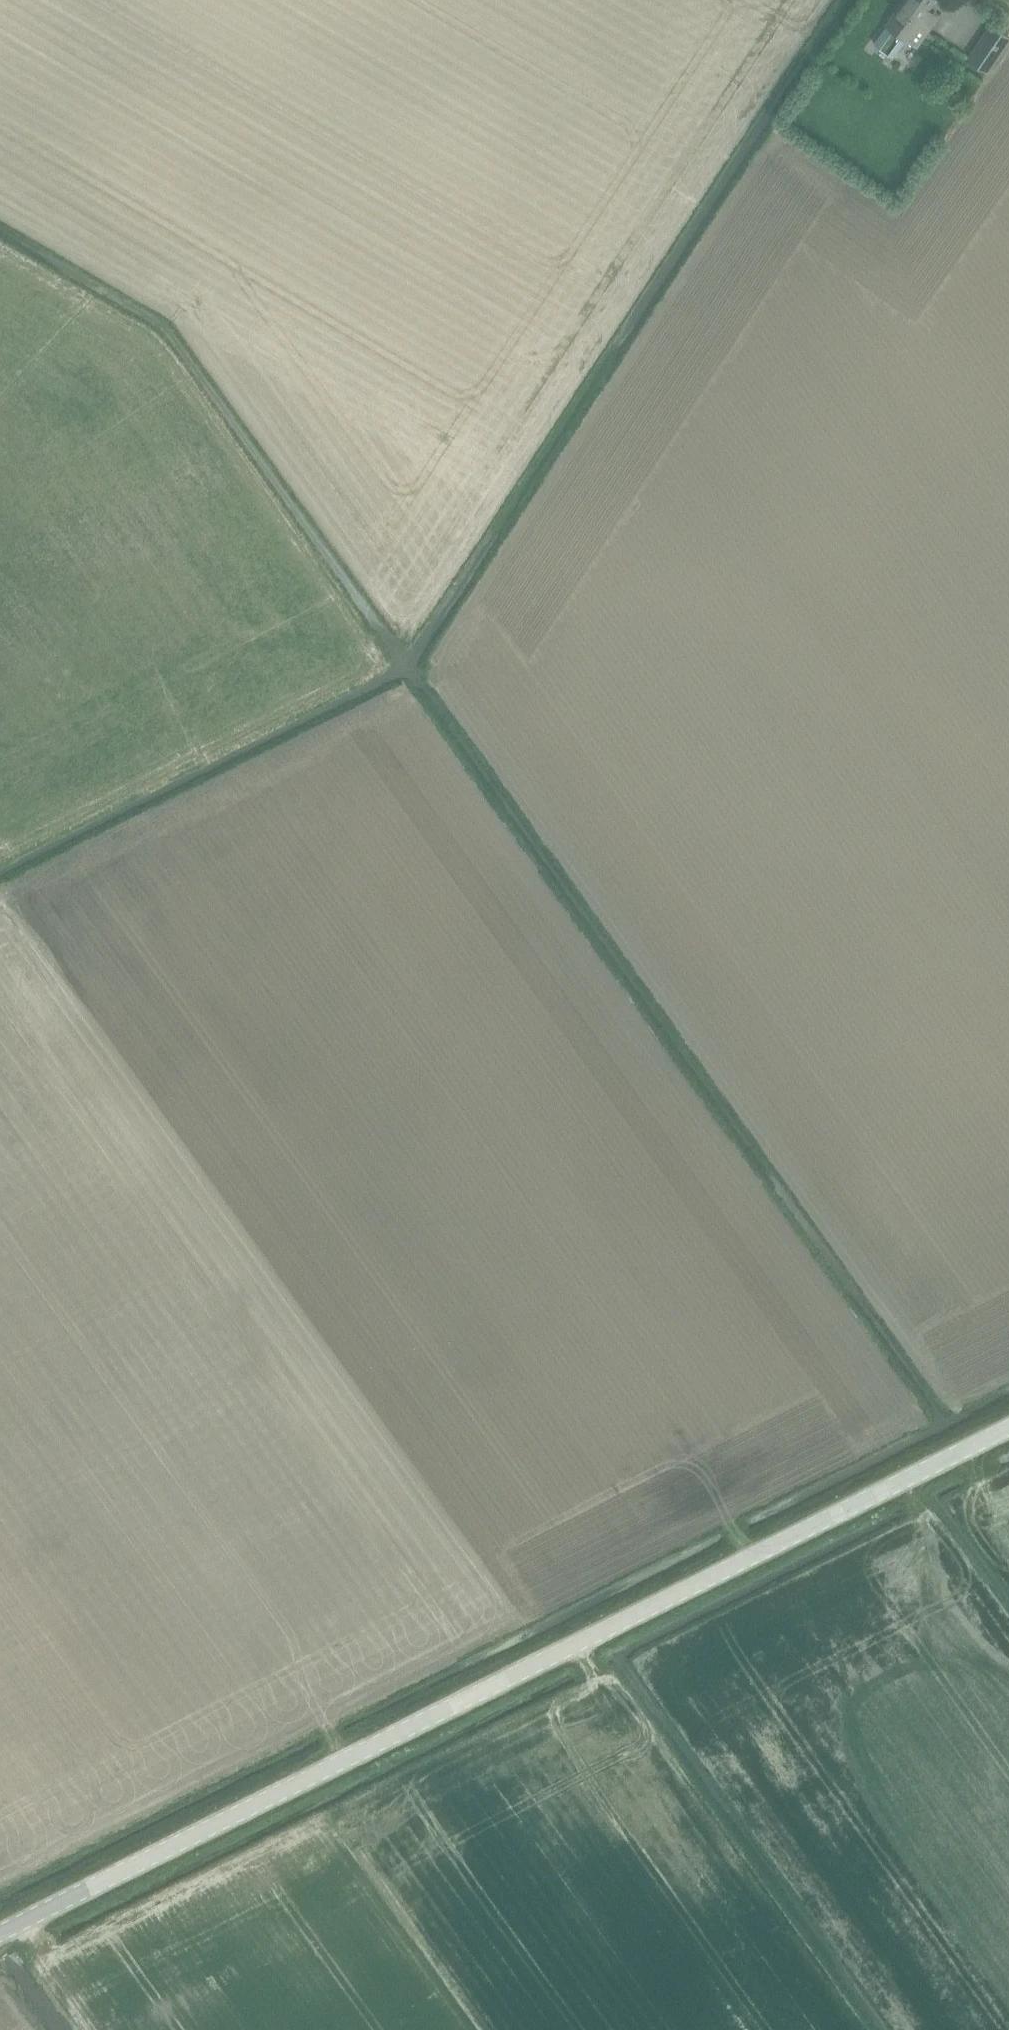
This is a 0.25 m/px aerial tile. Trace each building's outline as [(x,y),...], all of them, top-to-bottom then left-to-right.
[(933,0),(905,0),(888,24),(918,44),(931,25),(921,18),(933,0)] [(993,22),(970,55),(989,68),(1008,39),(1008,33),(993,22)]
